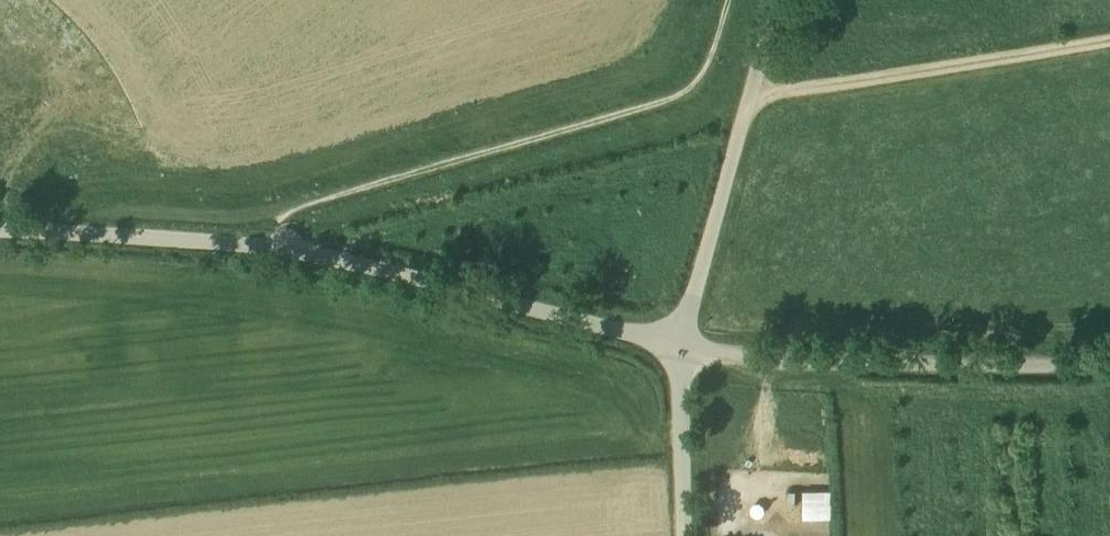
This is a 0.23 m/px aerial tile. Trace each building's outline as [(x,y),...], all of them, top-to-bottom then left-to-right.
[(799,488),(798,516),(827,517),(827,489),(799,488)]
